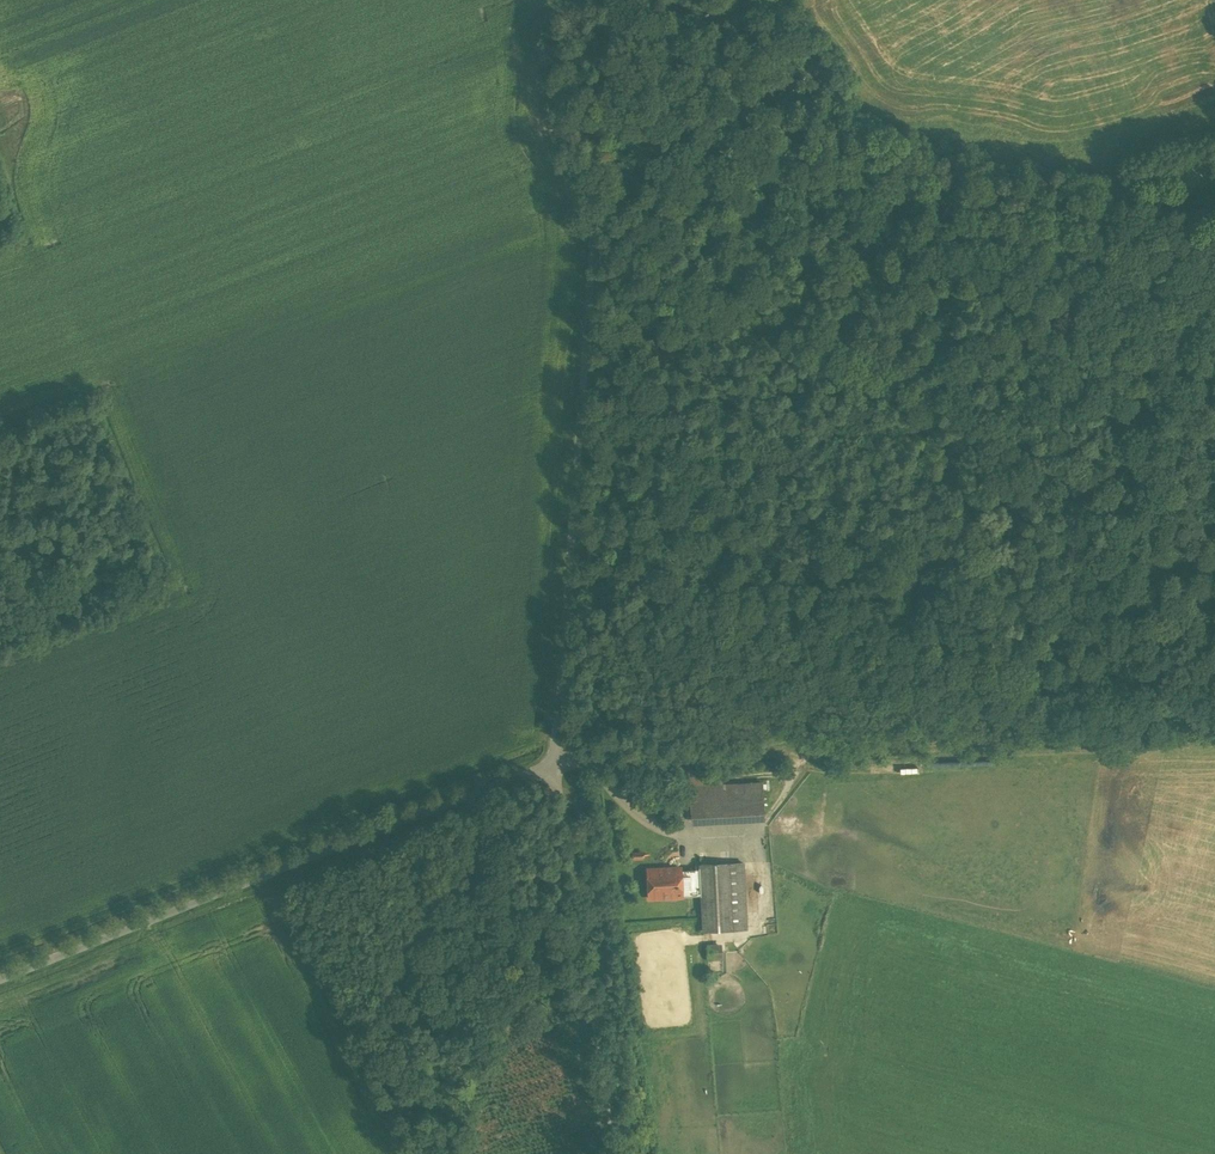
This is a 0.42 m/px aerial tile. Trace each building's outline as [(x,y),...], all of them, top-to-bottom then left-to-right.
[(690,787),(692,817),(765,813),(763,783),(690,787)] [(743,862),(701,865),(701,869),(702,896),(704,932),(746,930),(743,862)] [(681,868),(648,870),(649,899),(683,897),(681,870),(681,868)] [(701,869),(681,870),(683,897),(702,896),(701,869)]
